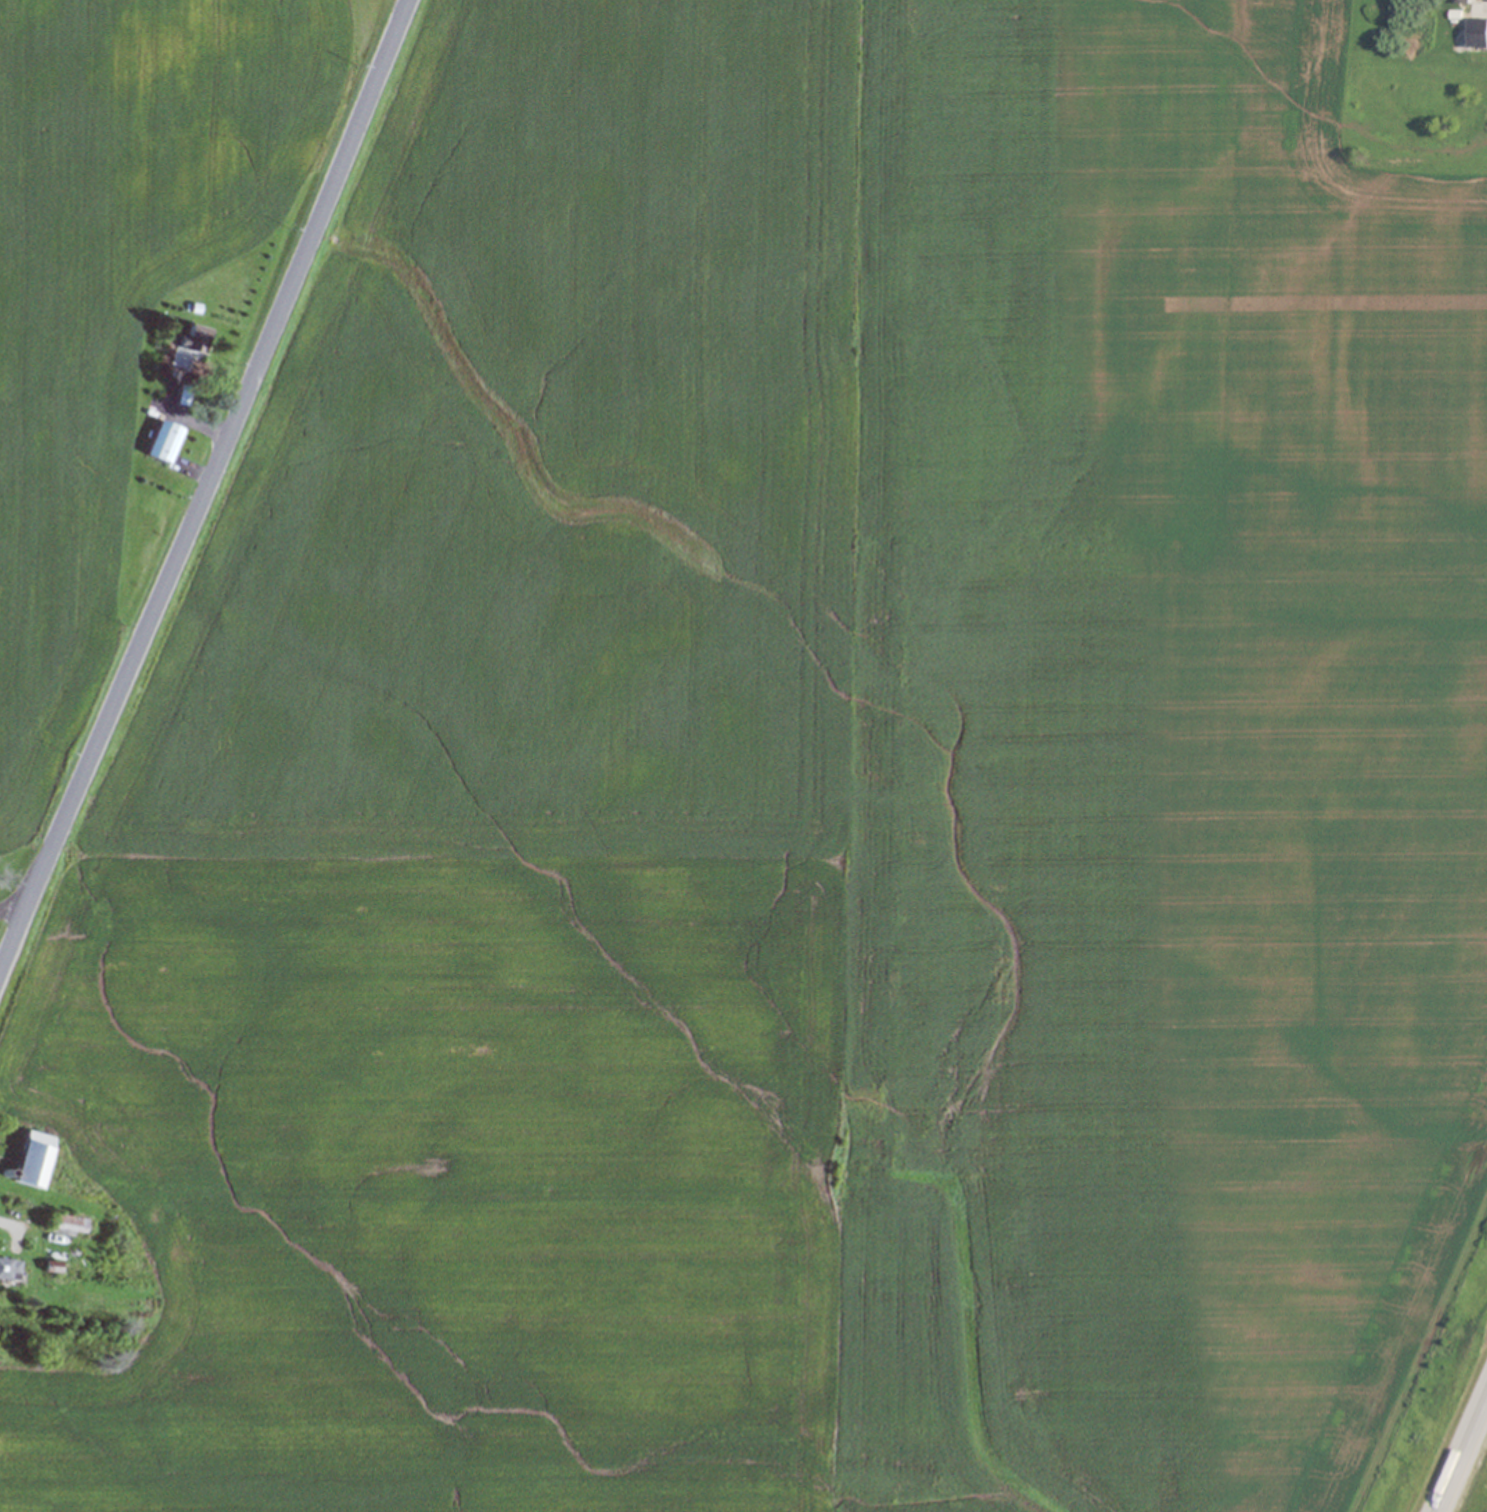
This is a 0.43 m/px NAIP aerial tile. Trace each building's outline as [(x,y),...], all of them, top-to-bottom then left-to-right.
[(177,348),(196,355),(206,330),(186,322),(177,348)] [(141,456),(164,465),(178,429),(156,420),(141,456)] [(10,1182),(37,1188),(49,1136),(22,1130),(10,1182)] [(86,1218),(50,1214),(48,1232),(83,1236),(86,1218)] [(16,1280),(17,1259),(0,1258),(0,1279),(16,1280)]
